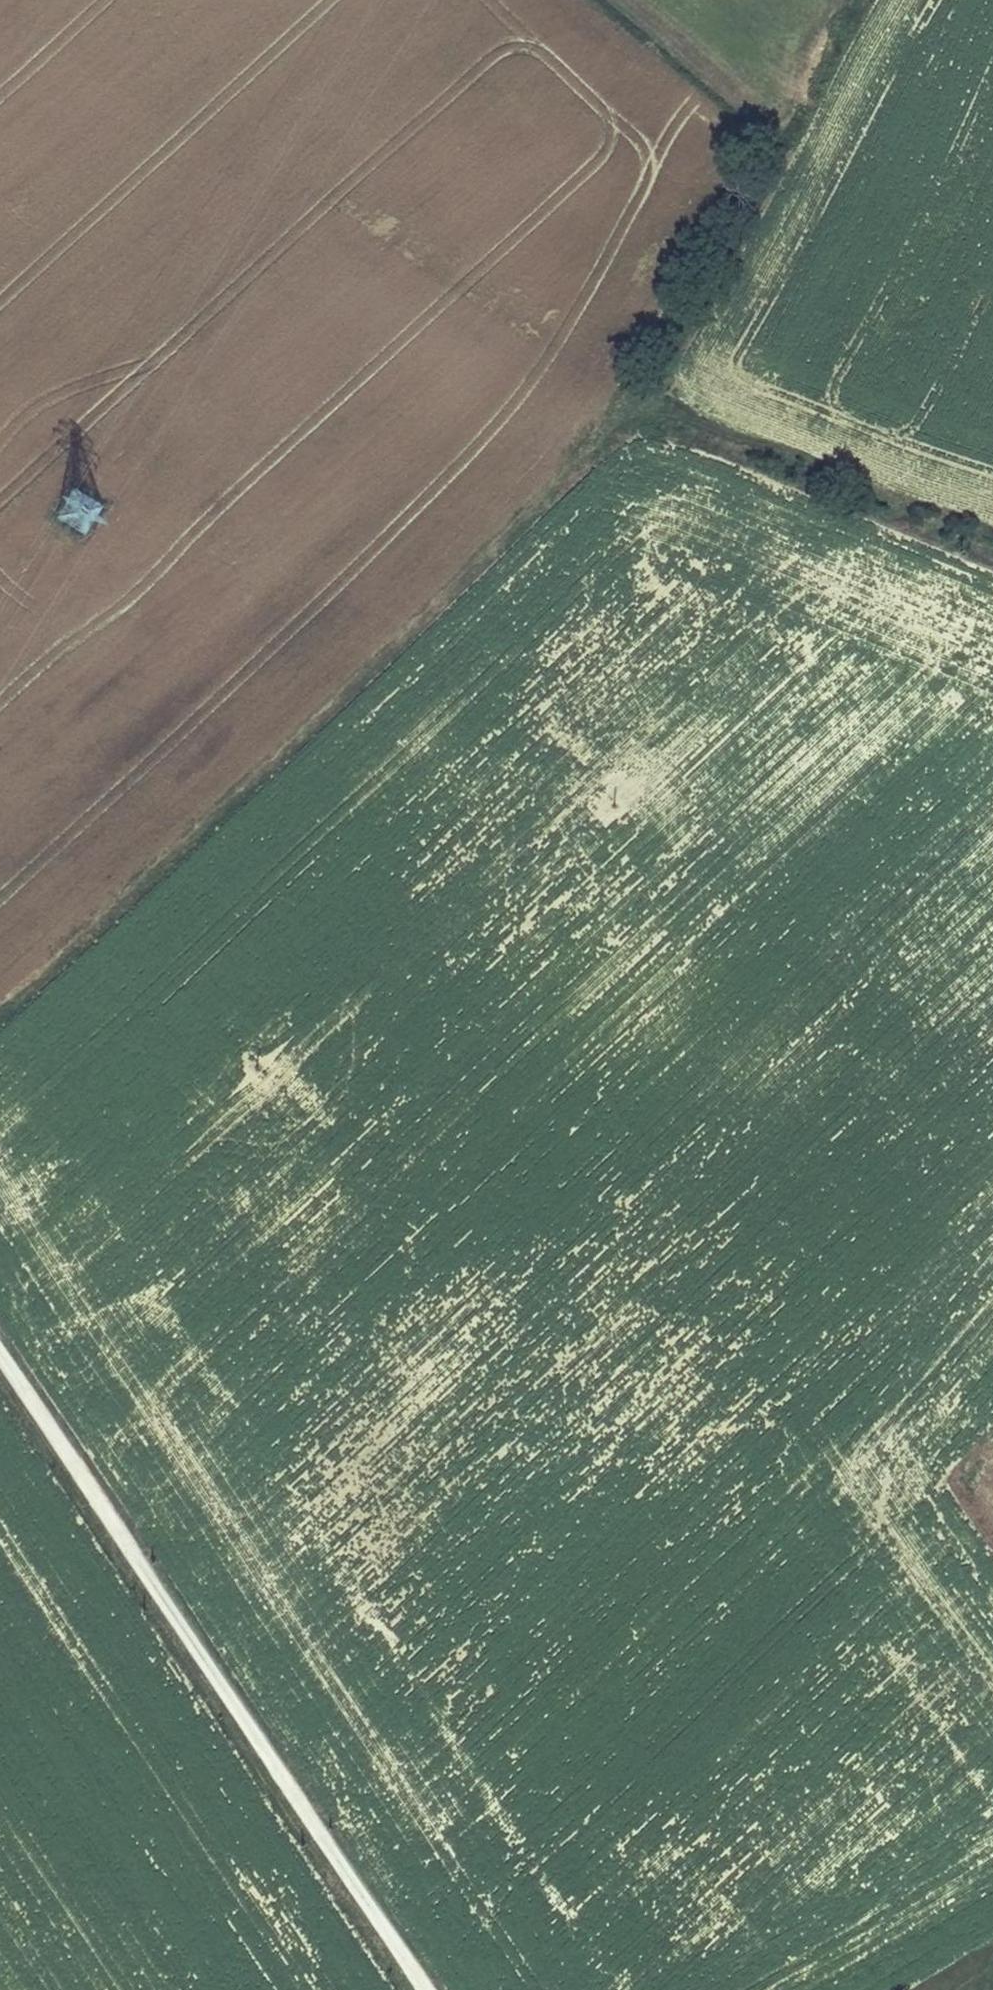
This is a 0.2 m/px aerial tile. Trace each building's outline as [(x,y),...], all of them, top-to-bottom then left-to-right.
[(54,522),(90,534),(102,500),(66,488),(54,522)]
